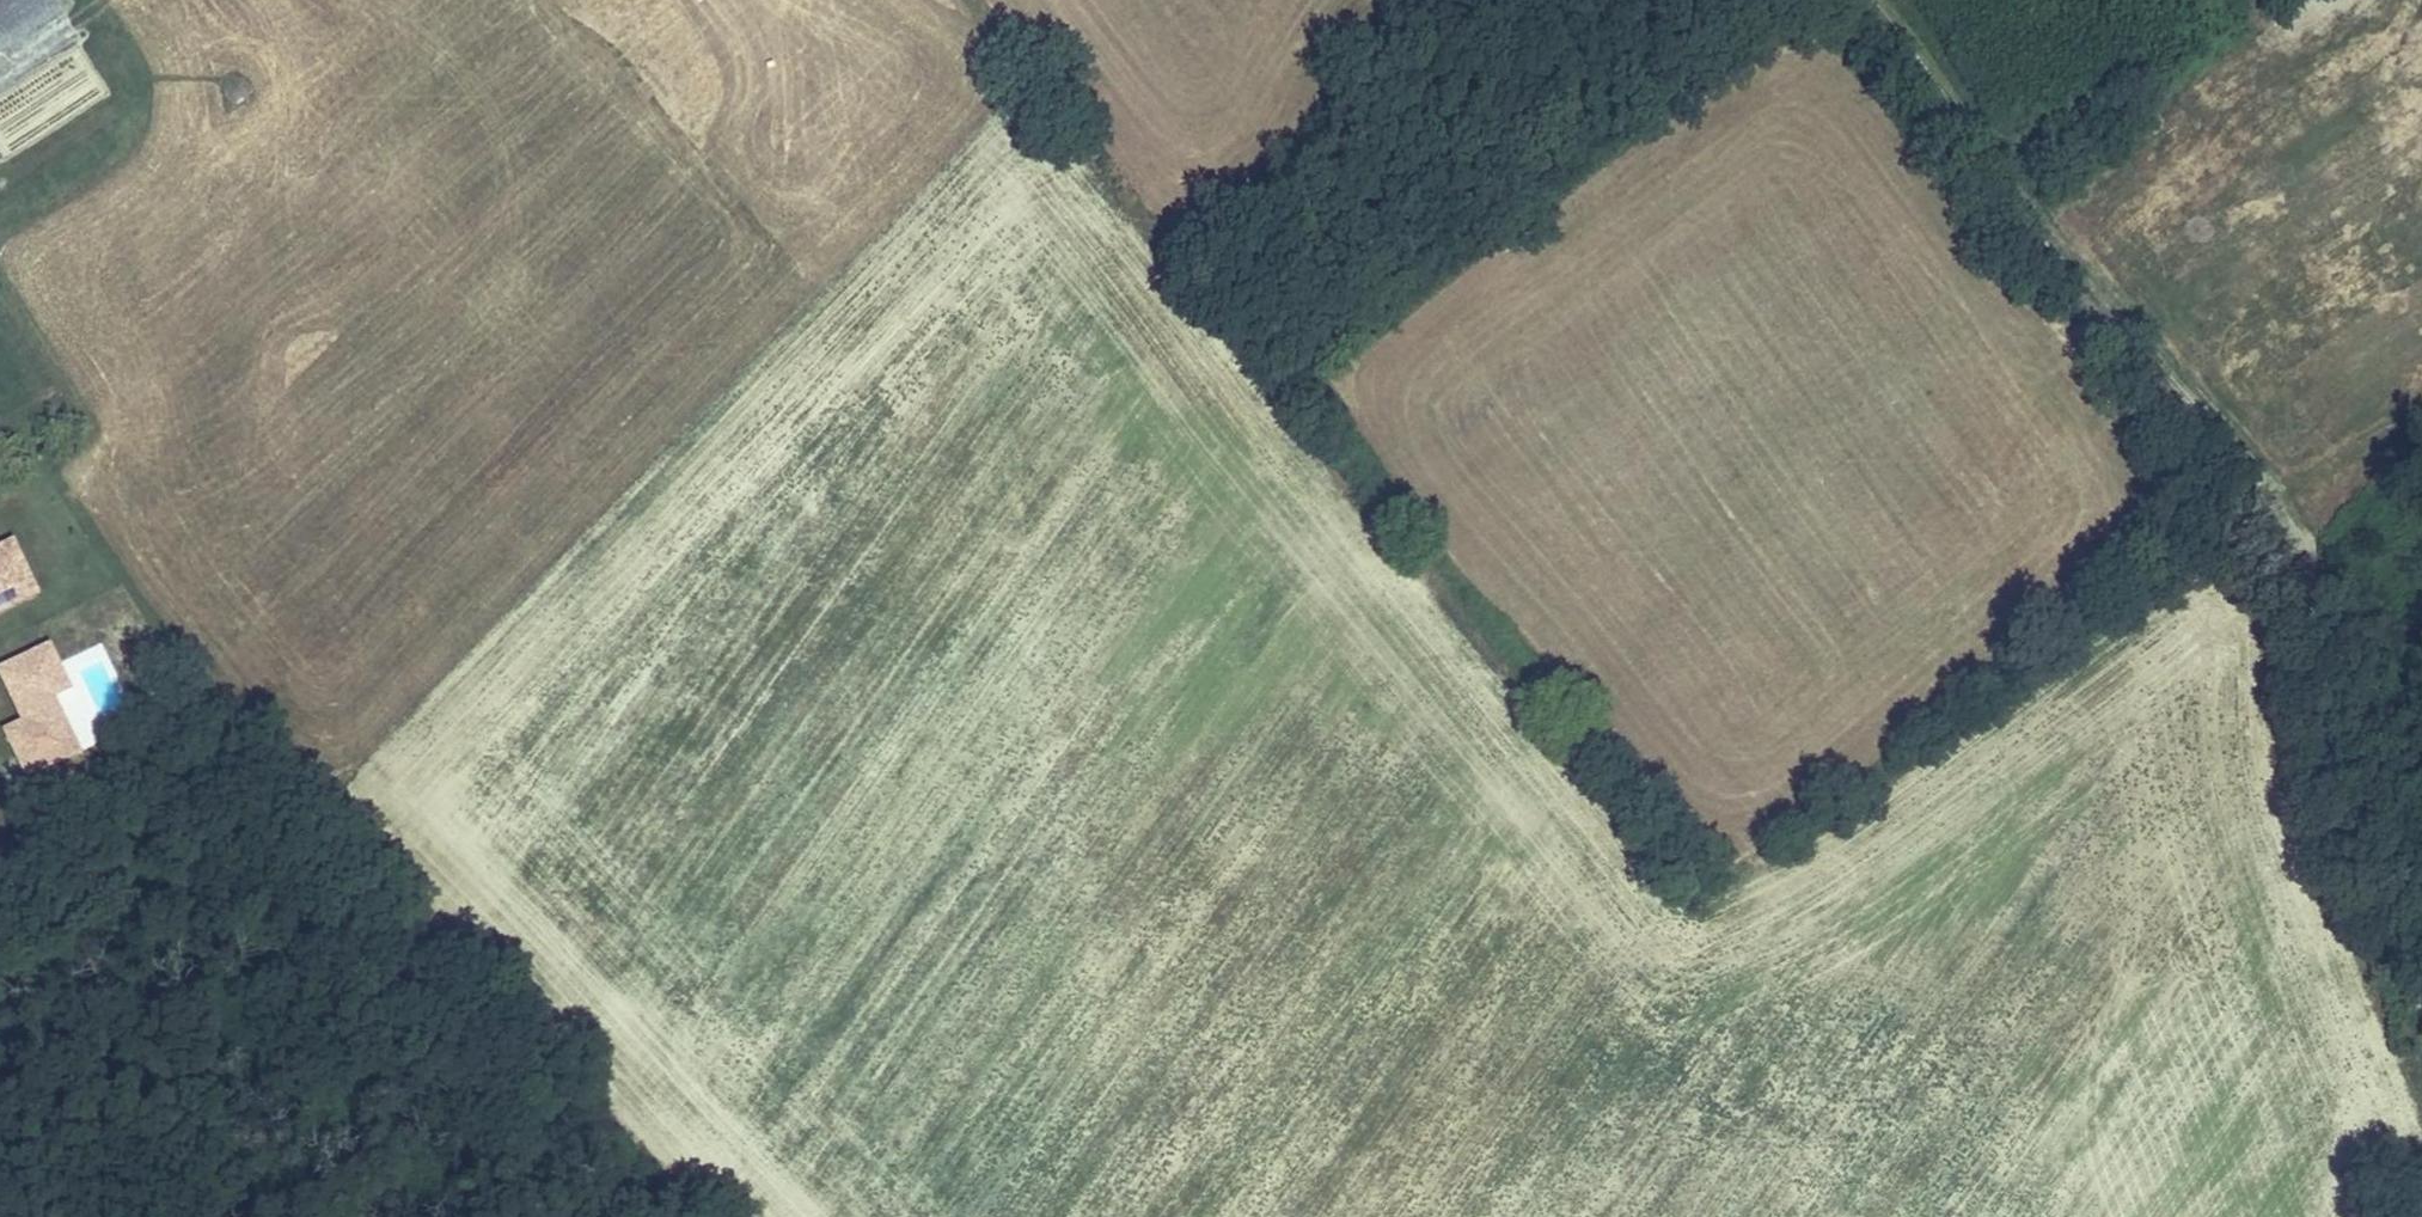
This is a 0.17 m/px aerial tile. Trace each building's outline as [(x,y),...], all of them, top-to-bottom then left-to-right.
[(60,0),(0,0),(0,49),(65,8),(60,0)] [(41,596),(18,533),(0,540),(0,610),(41,596)] [(4,724),(25,775),(84,750),(59,691),(73,685),(54,639),(0,661),(0,669),(20,717),(4,724)]
